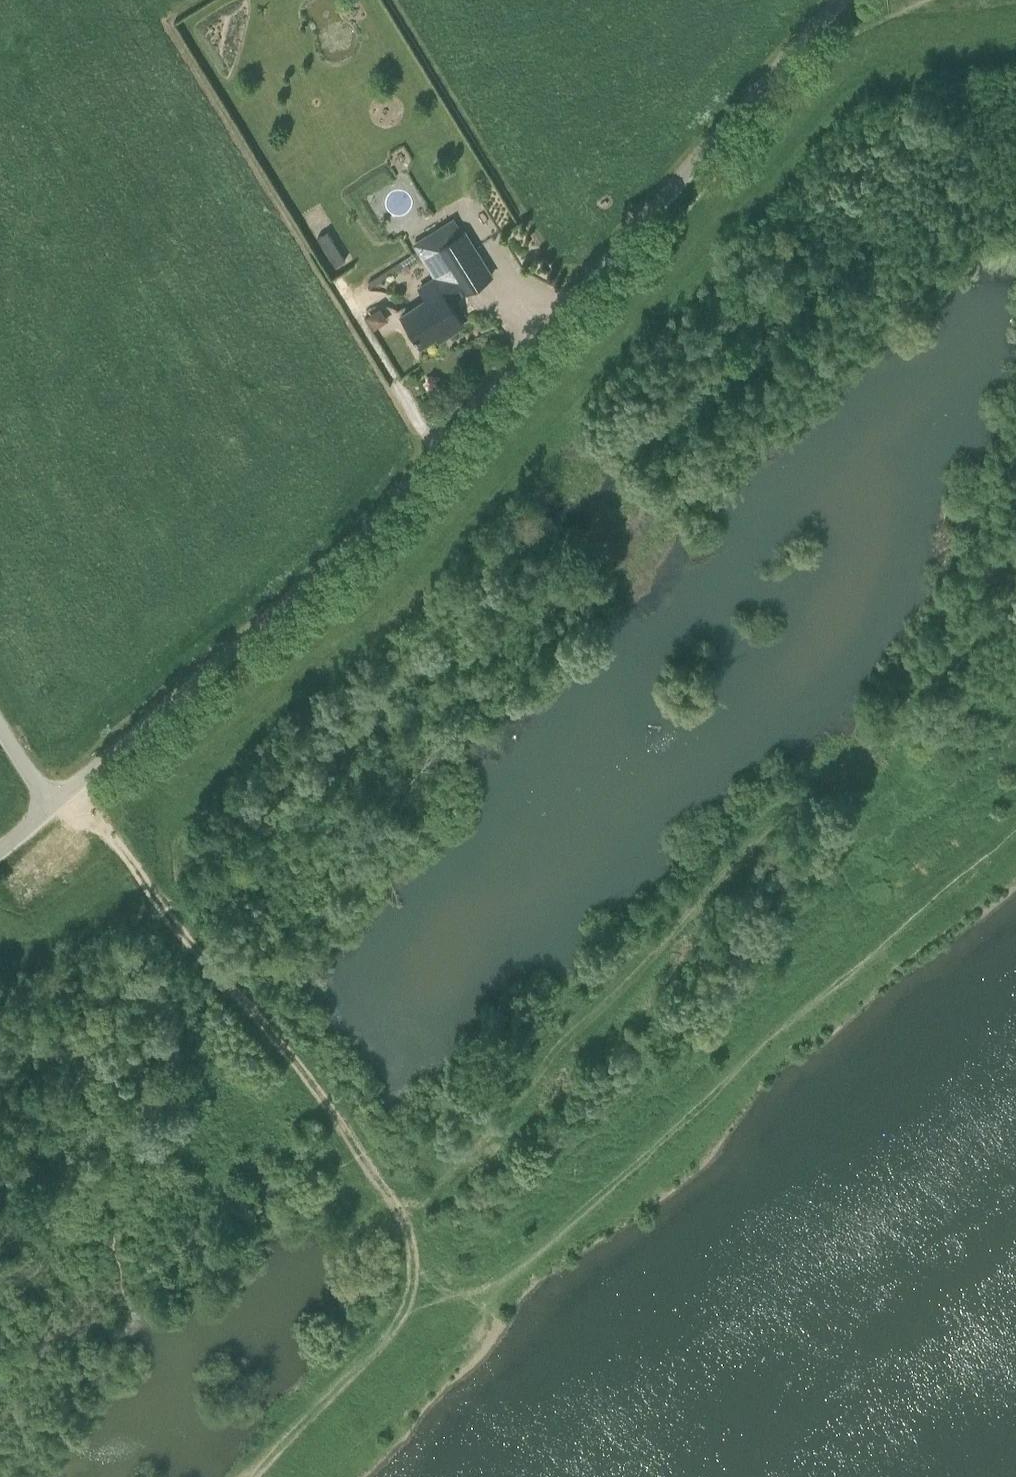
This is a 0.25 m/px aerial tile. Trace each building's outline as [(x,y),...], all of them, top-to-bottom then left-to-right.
[(401,315),(421,345),(445,330),(448,334),(463,325),(447,299),(462,289),(464,293),(491,276),(464,232),(462,233),(454,220),(417,243),(438,276),(419,288),(426,299),(401,315)] [(346,259),(328,230),(318,236),(336,265),(346,259)] [(366,313),(373,327),(387,320),(380,306),(366,313)]
